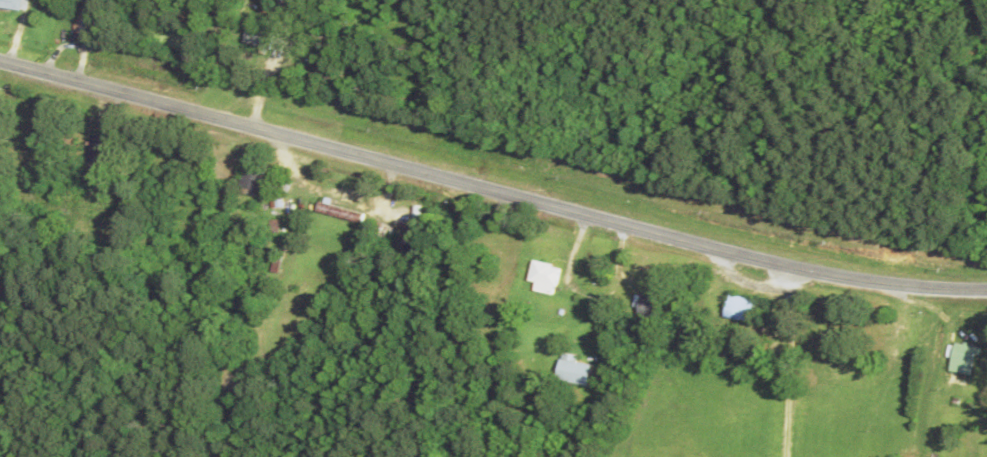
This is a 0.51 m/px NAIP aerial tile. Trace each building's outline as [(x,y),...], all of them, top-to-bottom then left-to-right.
[(24,15),(27,0),(0,0),(0,10),(24,15)] [(247,194),(266,192),(263,165),(244,167),(247,194)] [(367,215),(333,205),(334,201),(326,198),(322,213),(364,225),(367,215)] [(538,283),(537,293),(557,296),(562,266),(535,262),(532,282),(538,283)] [(665,324),(665,292),(644,292),(644,324),(665,324)] [(754,323),(758,300),(733,295),(728,318),(754,323)] [(952,372),(976,377),(981,348),(958,343),(952,372)] [(560,382),(591,386),(594,365),(563,361),(560,382)]
